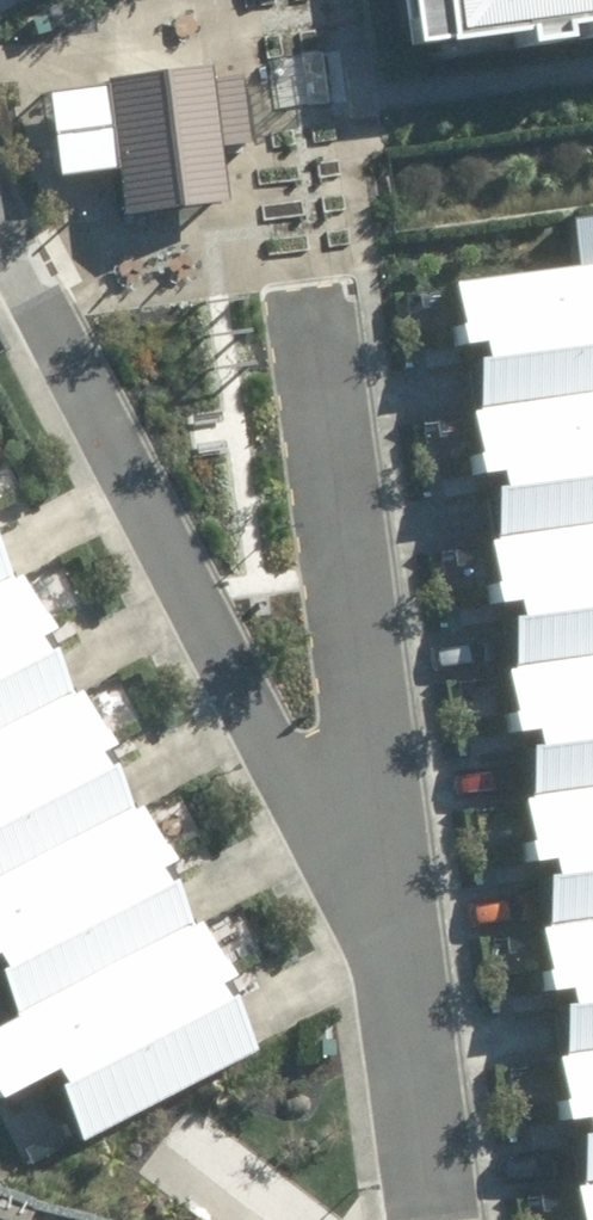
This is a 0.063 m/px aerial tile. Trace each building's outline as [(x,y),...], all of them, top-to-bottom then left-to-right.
[(441,41),(592,21),(592,0),(436,0),(441,41)] [(575,218),(582,266),(456,284),(465,345),(492,341),(494,357),(482,359),(489,408),(475,411),(484,473),(508,469),(511,489),(500,490),(508,538),(494,540),(504,604),(526,601),(528,617),(517,619),(524,666),(510,668),(519,733),(546,729),(549,746),(538,748),(545,792),(527,795),(537,860),(557,857),(560,874),(552,875),(559,923),(543,925),(553,991),(577,988),(579,1005),(570,1006),(577,1054),(560,1056),(570,1120),(591,1117),(592,1130),(592,216),(575,218)] [(4,949),(13,967),(1,974),(23,1016),(0,1028),(0,1083),(6,1095),(62,1066),(71,1082),(59,1089),(84,1138),(265,1043),(239,995),(232,999),(224,983),(238,976),(208,918),(202,922),(181,882),(175,885),(167,870),(180,864),(148,803),(141,807),(119,764),(111,769),(103,753),(117,746),(86,688),(80,691),(58,649),(54,652),(44,633),(55,627),(26,572),(20,575),(0,537),(0,951),(4,949)] [(579,1185),(584,1219),(592,1219),(592,1183),(579,1185)]
